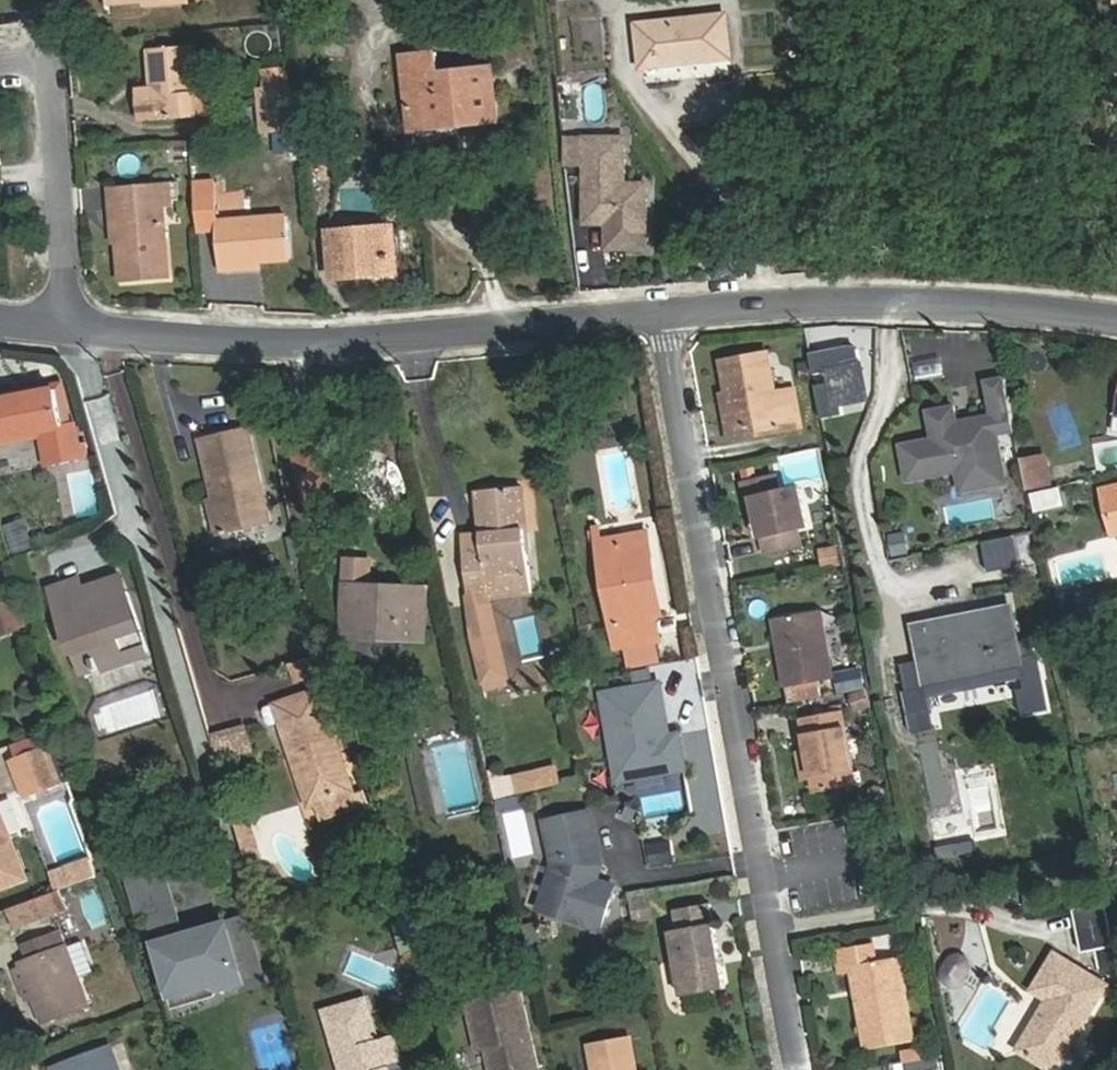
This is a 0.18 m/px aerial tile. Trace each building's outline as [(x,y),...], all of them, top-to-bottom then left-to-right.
[(196,0),(173,0),(150,3),(151,11),(197,7),(196,0)] [(742,60),(736,14),(733,14),(639,24),(645,68),(739,60),(742,60)] [(197,51),(153,53),(155,86),(162,85),(163,91),(134,93),(136,126),(219,122),(218,95),(199,96),(197,51)] [(498,66),(495,67),(444,72),(442,52),(408,56),(416,134),(504,126),(498,66)] [(303,129),(302,126),(300,119),(297,87),(266,89),(270,132),(303,129)] [(572,133),(563,133),(566,161),(571,161),(572,133)] [(630,134),(572,133),(571,161),(590,161),(589,221),(610,221),(610,246),(649,247),(650,181),(630,181),(630,134)] [(197,184),(199,235),(218,234),(222,268),(293,261),(286,216),(220,224),(218,183),(197,184)] [(184,209),(182,186),(116,190),(121,284),(167,282),(164,209),(184,209)] [(355,266),(390,265),(387,225),(332,228),(336,277),(356,275),(355,266)] [(390,272),(390,265),(355,266),(356,275),(390,272)] [(917,378),(943,375),(941,361),(915,364),(917,378)] [(788,430),(790,438),(809,435),(804,399),(785,401),(778,363),(731,372),(741,438),(788,430)] [(872,404),(864,371),(831,378),(838,411),(872,404)] [(932,436),(900,442),(907,477),(956,468),(960,488),(989,483),(985,462),(1002,459),(996,430),(1013,427),(1003,375),(985,378),(992,412),(971,416),(972,421),(957,424),(953,403),(927,408),(932,436)] [(0,406),(0,441),(52,430),(59,463),(86,457),(79,425),(70,426),(62,392),(0,406)] [(956,402),(953,403),(957,424),(972,421),(971,416),(959,418),(956,402)] [(215,500),(226,535),(268,523),(239,426),(198,438),(215,500)] [(743,446),(790,438),(788,430),(741,438),(743,446)] [(95,459),(91,443),(83,445),(86,457),(86,461),(95,459)] [(324,444),(300,444),(300,493),(324,493),(324,444)] [(1051,458),(1024,461),(1027,483),(1054,479),(1051,458)] [(985,462),(989,483),(1006,479),(1002,459),(985,462)] [(779,481),(748,488),(752,505),(758,504),(762,519),(767,540),(801,531),(812,529),(803,492),(783,497),(779,481)] [(536,574),(529,488),(485,491),(490,552),(471,553),(474,592),(493,590),(495,598),(538,594),(536,574)] [(1102,496),(1109,519),(1116,517),(1116,493),(1102,496)] [(215,539),(226,535),(215,500),(204,502),(215,539)] [(752,505),(756,521),(762,519),(758,504),(752,505)] [(14,554),(36,546),(25,517),(3,524),(14,554)] [(1109,519),(1115,542),(1116,541),(1116,517),(1109,519)] [(490,552),(487,520),(468,521),(471,553),(490,552)] [(671,619),(655,530),(609,536),(607,526),(596,529),(620,657),(631,656),(632,669),(662,664),(659,646),(669,644),(664,620),(671,619)] [(767,540),(771,557),(805,548),(801,531),(767,540)] [(905,532),(891,534),(894,553),(908,551),(905,532)] [(377,587),(378,567),(352,564),(346,640),(433,646),(435,591),(377,587)] [(94,605),(133,592),(127,574),(88,587),(94,605)] [(157,656),(133,592),(94,605),(88,587),(85,576),(57,587),(53,588),(86,680),(157,656)] [(495,598),(493,590),(474,592),(476,624),(480,637),(503,632),(495,598)] [(774,603),(777,620),(789,690),(834,684),(821,615),(844,612),(842,595),(774,603)] [(1029,666),(1018,606),(917,625),(929,685),(1029,666)] [(18,608),(0,614),(0,630),(5,644),(28,635),(18,608)] [(513,675),(503,632),(480,637),(491,681),(513,675)] [(289,664),(294,681),(323,673),(318,655),(289,664)] [(862,667),(843,669),(846,690),(865,688),(862,667)] [(90,700),(103,737),(162,717),(150,680),(90,700)] [(909,699),(907,685),(886,689),(888,705),(909,699)] [(282,699),(297,750),(305,747),(309,760),(300,762),(311,799),(332,793),(351,787),(322,687),(282,699)] [(667,687),(643,692),(646,711),(661,708),(667,742),(677,740),(667,687)] [(853,711),(870,710),(869,691),(852,692),(853,711)] [(643,692),(610,698),(626,786),(693,773),(686,738),(677,740),(667,742),(661,708),(646,711),(643,692)] [(862,786),(850,715),(808,722),(813,753),(817,778),(820,793),(862,786)] [(253,750),(245,723),(211,732),(219,760),(253,750)] [(809,779),(817,778),(813,753),(806,755),(809,779)] [(52,755),(20,765),(33,808),(67,798),(52,755)] [(488,772),(497,800),(516,795),(507,766),(488,772)] [(558,770),(518,780),(522,797),(562,787),(558,770)] [(351,787),(332,793),(336,810),(356,804),(351,787)] [(641,800),(644,815),(674,809),(672,794),(641,800)] [(0,813),(0,891),(27,880),(0,813)] [(597,816),(552,824),(560,867),(547,902),(571,910),(567,920),(605,933),(620,890),(602,884),(607,871),(603,868),(602,860),(605,855),(597,816)] [(252,824),(239,827),(247,854),(259,850),(252,824)] [(672,841),(646,842),(647,864),(673,863),(672,841)] [(259,850),(247,854),(249,863),(262,859),(259,850)] [(100,864),(62,877),(67,895),(106,882),(100,864)] [(167,872),(135,882),(146,922),(151,921),(179,913),(167,872)] [(67,895),(41,903),(47,921),(73,913),(67,895)] [(547,902),(544,911),(567,920),(571,910),(547,902)] [(41,903),(15,911),(21,929),(47,921),(41,903)] [(677,935),(689,1000),(732,992),(717,908),(682,914),(686,934),(677,935)] [(187,942),(179,913),(151,921),(159,950),(187,942)] [(1105,913),(1073,919),(1081,962),(1095,959),(1099,977),(1116,974),(1105,913)] [(247,924),(207,936),(208,940),(189,946),(187,942),(159,950),(174,1001),(213,990),(221,994),(244,987),(246,994),(266,988),(247,924)] [(26,968),(36,1000),(43,1021),(86,1007),(67,948),(63,949),(57,934),(27,944),(33,959),(24,962),(26,968)] [(878,940),(879,956),(905,954),(903,938),(878,940)] [(81,974),(92,970),(82,942),(71,946),(81,974)] [(914,1022),(903,961),(860,967),(871,1030),(874,1047),(917,1040),(914,1022)] [(1018,1060),(1033,1069),(1058,1069),(1104,996),(1054,964),(1032,999),(1050,1011),(1047,1016),(1053,1019),(1049,1025),(1043,1022),(1018,1060)] [(27,1004),(36,1000),(26,968),(17,972),(27,1004)] [(469,1002),(479,1047),(487,1046),(492,1069),(541,1069),(523,990),(469,1002)] [(396,1063),(388,1038),(379,1038),(368,998),(324,1010),(338,1059),(348,1057),(350,1069),(389,1069),(388,1066),(396,1063)] [(631,1043),(599,1050),(604,1069),(636,1069),(637,1069),(631,1043)] [(122,1046),(73,1063),(75,1069),(130,1069),(122,1046)] [(599,1050),(591,1052),(595,1069),(604,1069),(599,1050)] [(348,1057),(338,1059),(341,1069),(350,1069),(348,1057)]
